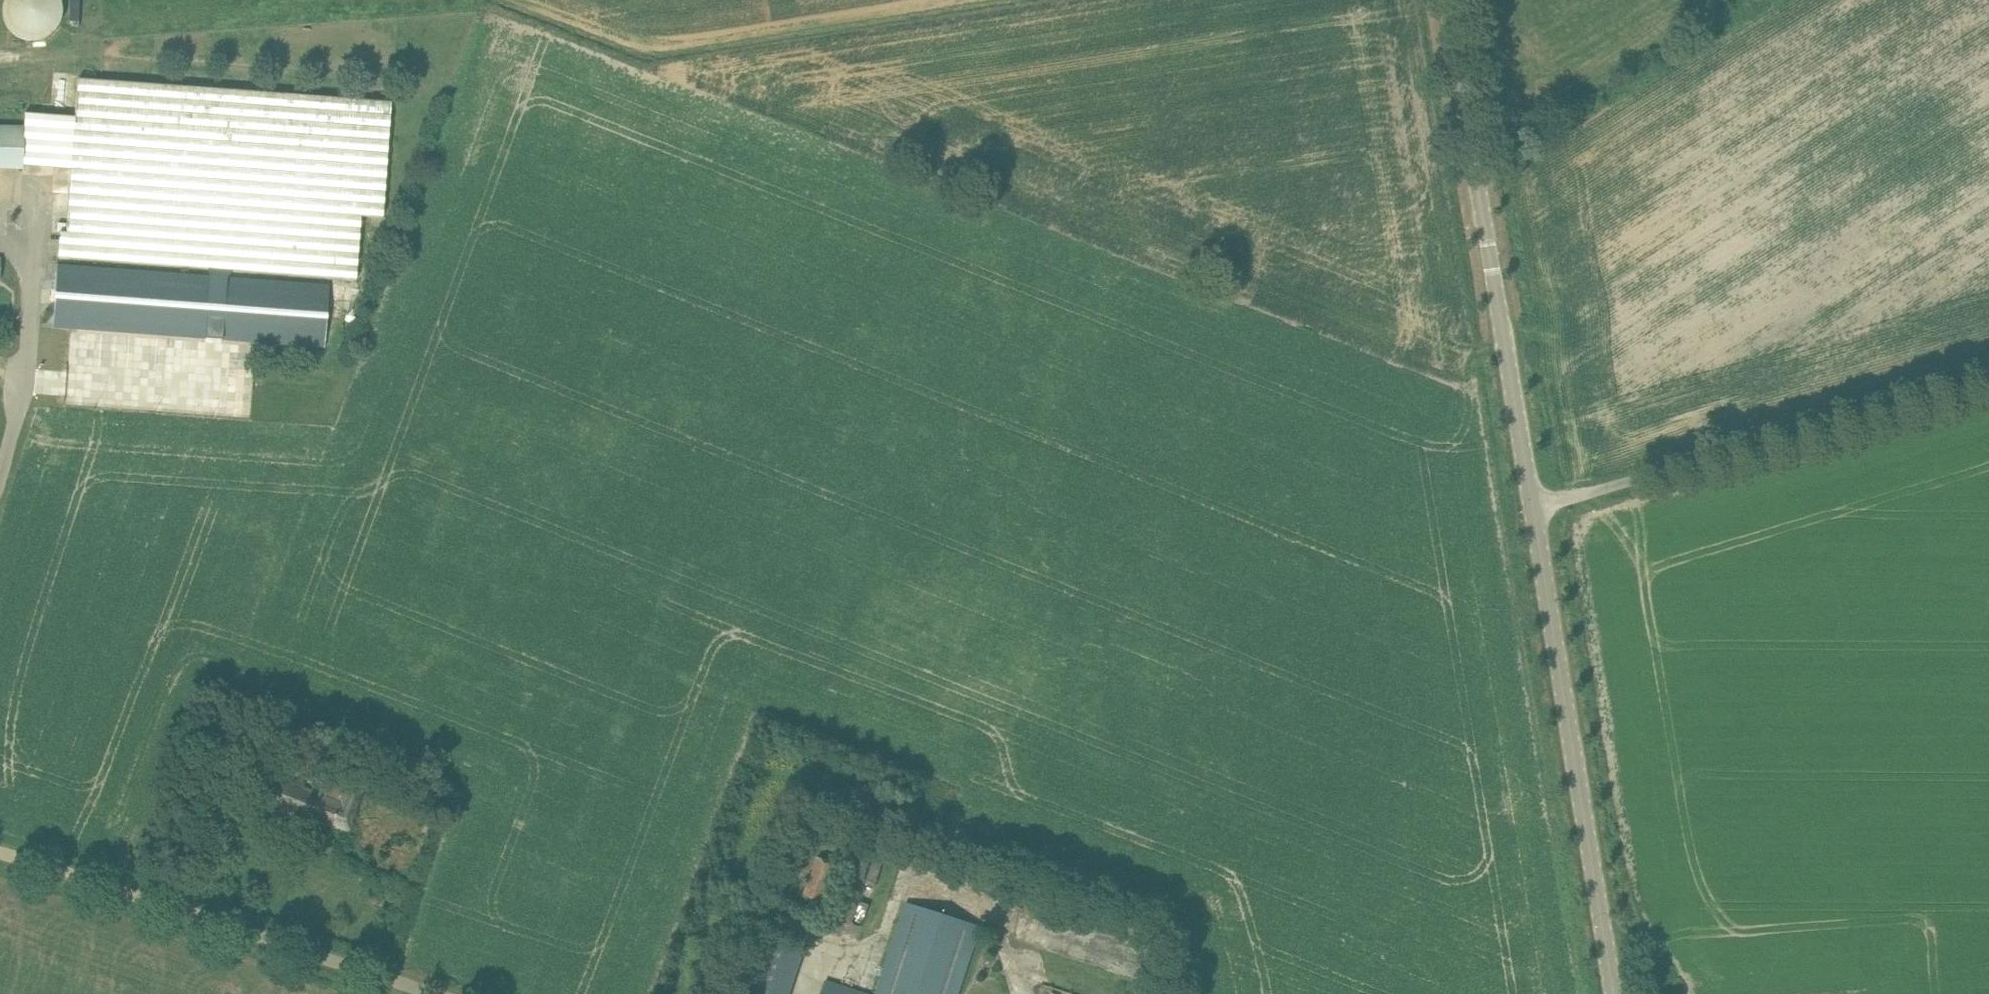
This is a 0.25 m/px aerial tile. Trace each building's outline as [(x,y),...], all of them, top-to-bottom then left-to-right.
[(30,45),(67,14),(55,0),(0,0),(0,8),(30,45)] [(391,102),(391,97),(76,73),(64,229),(58,228),(55,255),(356,277),(360,212),(382,214),(393,102),(391,102)] [(23,165),(24,124),(0,124),(0,165),(23,165)] [(53,327),(325,347),(330,285),(58,265),(53,327)] [(318,820),(348,831),(362,790),(331,778),(328,787),(323,785),(321,789),(283,775),(272,807),(317,823),(318,820)] [(838,864),(818,857),(804,895),(824,902),(838,864)] [(984,926),(911,902),(880,993),(963,993),(984,926)] [(803,951),(755,936),(736,993),(789,993),(803,951)] [(826,980),(822,993),(869,993),(826,980)]
